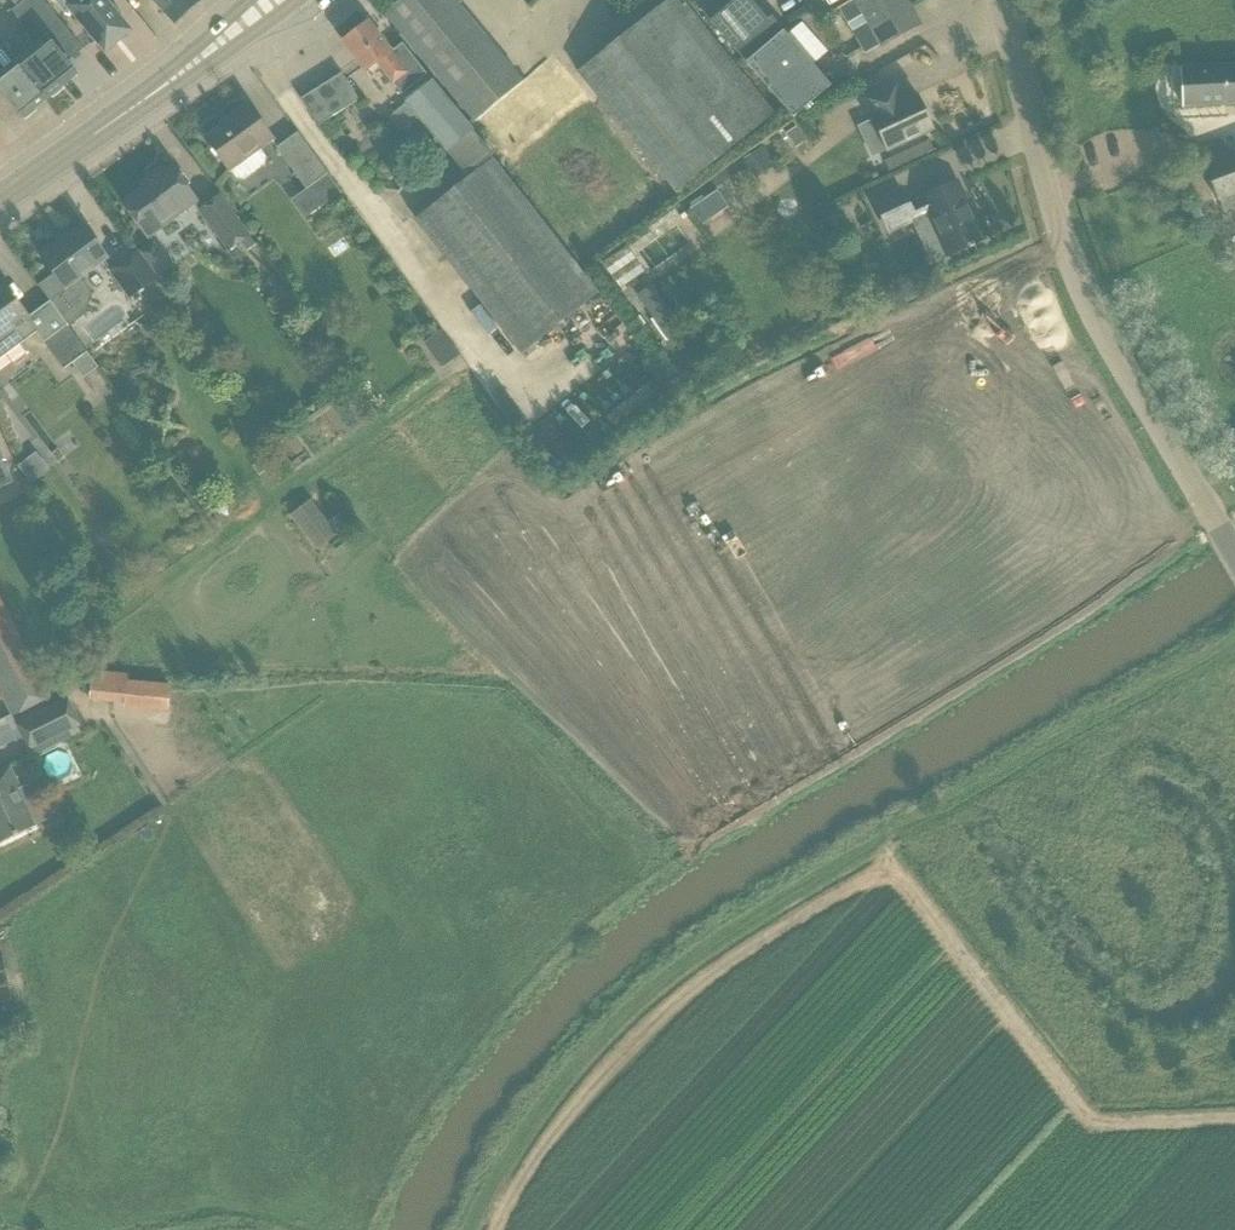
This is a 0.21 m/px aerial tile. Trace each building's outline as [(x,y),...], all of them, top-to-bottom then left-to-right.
[(47,100),(75,76),(67,67),(81,56),(35,0),(32,0),(10,17),(30,51),(16,62),(47,100)] [(105,52),(131,31),(106,0),(62,0),(105,52)] [(201,0),(154,0),(159,5),(175,23),(201,0)] [(384,14),(475,121),(521,81),(454,0),(401,0),(384,14)] [(682,0),(667,0),(579,71),(676,192),(774,114),(682,0)] [(768,20),(751,0),(735,0),(710,21),(735,49),(768,20)] [(874,31),(864,37),(872,51),(882,45),(882,46),(917,26),(903,0),(857,0),(874,31)] [(735,49),(793,118),(830,86),(772,17),(768,20),(735,49)] [(343,41),(358,61),(366,71),(377,64),(393,84),(401,95),(427,74),(403,43),(392,52),(368,22),(343,41)] [(16,62),(1,44),(0,44),(0,93),(22,120),(47,100),(16,62)] [(522,81),(475,122),(508,161),(586,95),(569,74),(553,55),(522,81)] [(1181,68),(1183,107),(1207,106),(1234,105),(1234,66),(1205,67),(1181,68)] [(318,126),(338,113),(359,100),(342,73),(301,99),(318,126)] [(406,103),(446,153),(465,176),(491,153),(433,82),(406,103)] [(897,146),(933,129),(917,95),(903,101),(896,85),(866,99),(873,115),(872,116),(877,127),(887,123),(897,146)] [(264,158),(257,150),(273,139),(248,105),(233,116),(235,118),(207,139),(221,158),(229,170),(228,171),(235,179),(242,181),(262,166),(264,158)] [(804,128),(780,143),(793,164),(817,150),(804,128)] [(306,189),(328,174),(298,132),(276,148),(306,189)] [(1234,217),(1234,155),(1228,140),(1199,151),(1218,201),(1219,200),(1227,220),(1234,217)] [(762,147),(743,159),(755,177),(774,165),(762,147)] [(521,352),(540,337),(597,293),(508,178),(493,160),(417,219),(521,352)] [(197,202),(169,163),(151,176),(154,181),(124,203),(148,237),(197,202)] [(928,215),(947,256),(969,246),(970,248),(974,246),(973,244),(984,239),(974,218),(972,219),(966,208),(969,207),(957,181),(935,192),(921,199),(922,201),(910,207),(902,190),(875,203),(889,233),(928,215)] [(727,207),(716,191),(689,209),(700,225),(727,207)] [(221,197),(201,211),(229,250),(240,242),(249,236),(221,197)] [(828,201),(811,209),(818,223),(835,215),(828,201)] [(874,208),(855,216),(866,243),(885,235),(874,208)] [(38,285),(68,326),(85,314),(92,293),(81,278),(107,258),(98,245),(84,226),(42,256),(54,274),(38,285)] [(249,236),(240,242),(247,251),(255,245),(249,236)] [(636,250),(611,268),(629,294),(654,276),(636,250)] [(130,299),(142,290),(152,304),(166,294),(137,254),(111,273),(130,299)] [(20,346),(35,334),(27,323),(30,320),(18,304),(4,284),(0,287),(0,360),(20,346)] [(652,287),(638,297),(667,338),(681,328),(652,287)] [(63,370),(72,364),(82,377),(96,367),(86,353),(66,325),(42,342),(63,370)] [(442,331),(425,343),(442,367),(459,355),(442,331)] [(600,378),(640,346),(632,335),(591,367),(600,378)] [(13,481),(4,461),(0,452),(0,488),(13,481)] [(39,488),(58,476),(45,456),(26,469),(39,488)] [(290,514),(316,549),(337,534),(336,533),(328,521),(311,498),(290,514)] [(338,513),(328,521),(336,533),(347,525),(338,513)] [(11,716),(49,696),(41,680),(0,602),(0,696),(11,716)] [(128,680),(129,673),(92,670),(89,700),(124,703),(123,709),(168,713),(171,685),(128,680)] [(81,725),(68,698),(13,724),(26,751),(81,725)] [(20,834),(35,826),(18,789),(20,788),(10,767),(0,772),(0,843),(20,834)] [(11,1000),(3,956),(0,956),(0,1002),(11,1000)]
